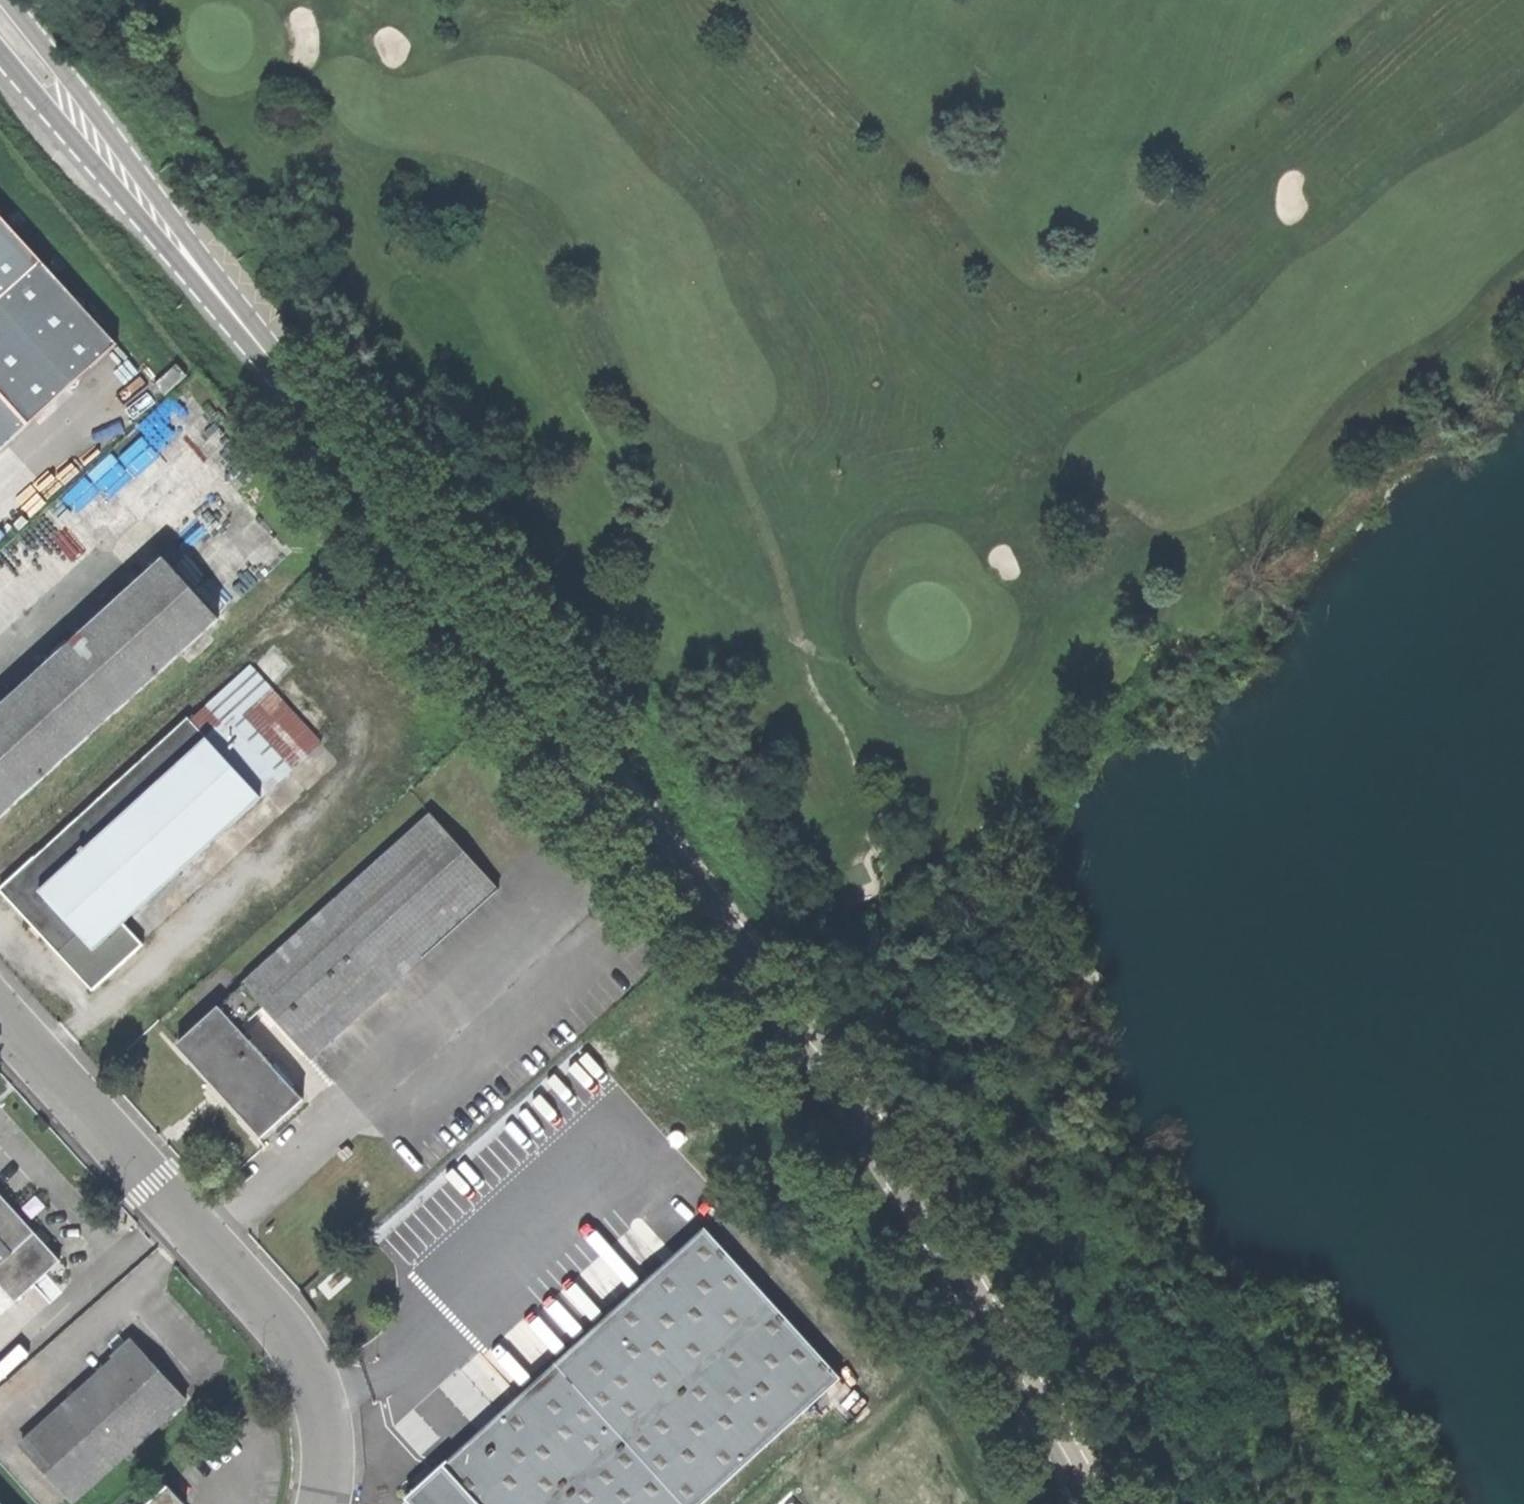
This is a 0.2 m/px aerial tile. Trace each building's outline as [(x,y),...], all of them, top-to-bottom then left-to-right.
[(119,343),(87,307),(87,298),(77,296),(44,259),(7,294),(0,294),(0,450),(29,425),(30,422),(66,389),(79,387),(82,376),(119,343)] [(163,394),(185,375),(174,363),(153,382),(163,394)] [(219,616),(165,557),(0,708),(0,817),(219,616)] [(250,665),(191,720),(262,796),(321,742),(250,665)] [(94,989),(181,909),(162,888),(262,796),(191,720),(188,717),(2,887),(49,939),(94,989)] [(314,1056),(501,887),(434,813),(181,1041),(183,1043),(190,1037),(234,1087),(270,1126),(263,1132),(265,1134),(307,1096),(244,1026),(268,1004),(314,1056)] [(59,1264),(7,1207),(0,1199),(0,1288),(15,1304),(59,1264)] [(841,1379),(705,1228),(477,1436),(407,1499),(412,1503),(703,1503),(841,1379)] [(72,1501),(186,1400),(153,1363),(134,1342),(21,1444),(72,1501)] [(169,1486),(148,1503),(185,1503),(169,1486)]
